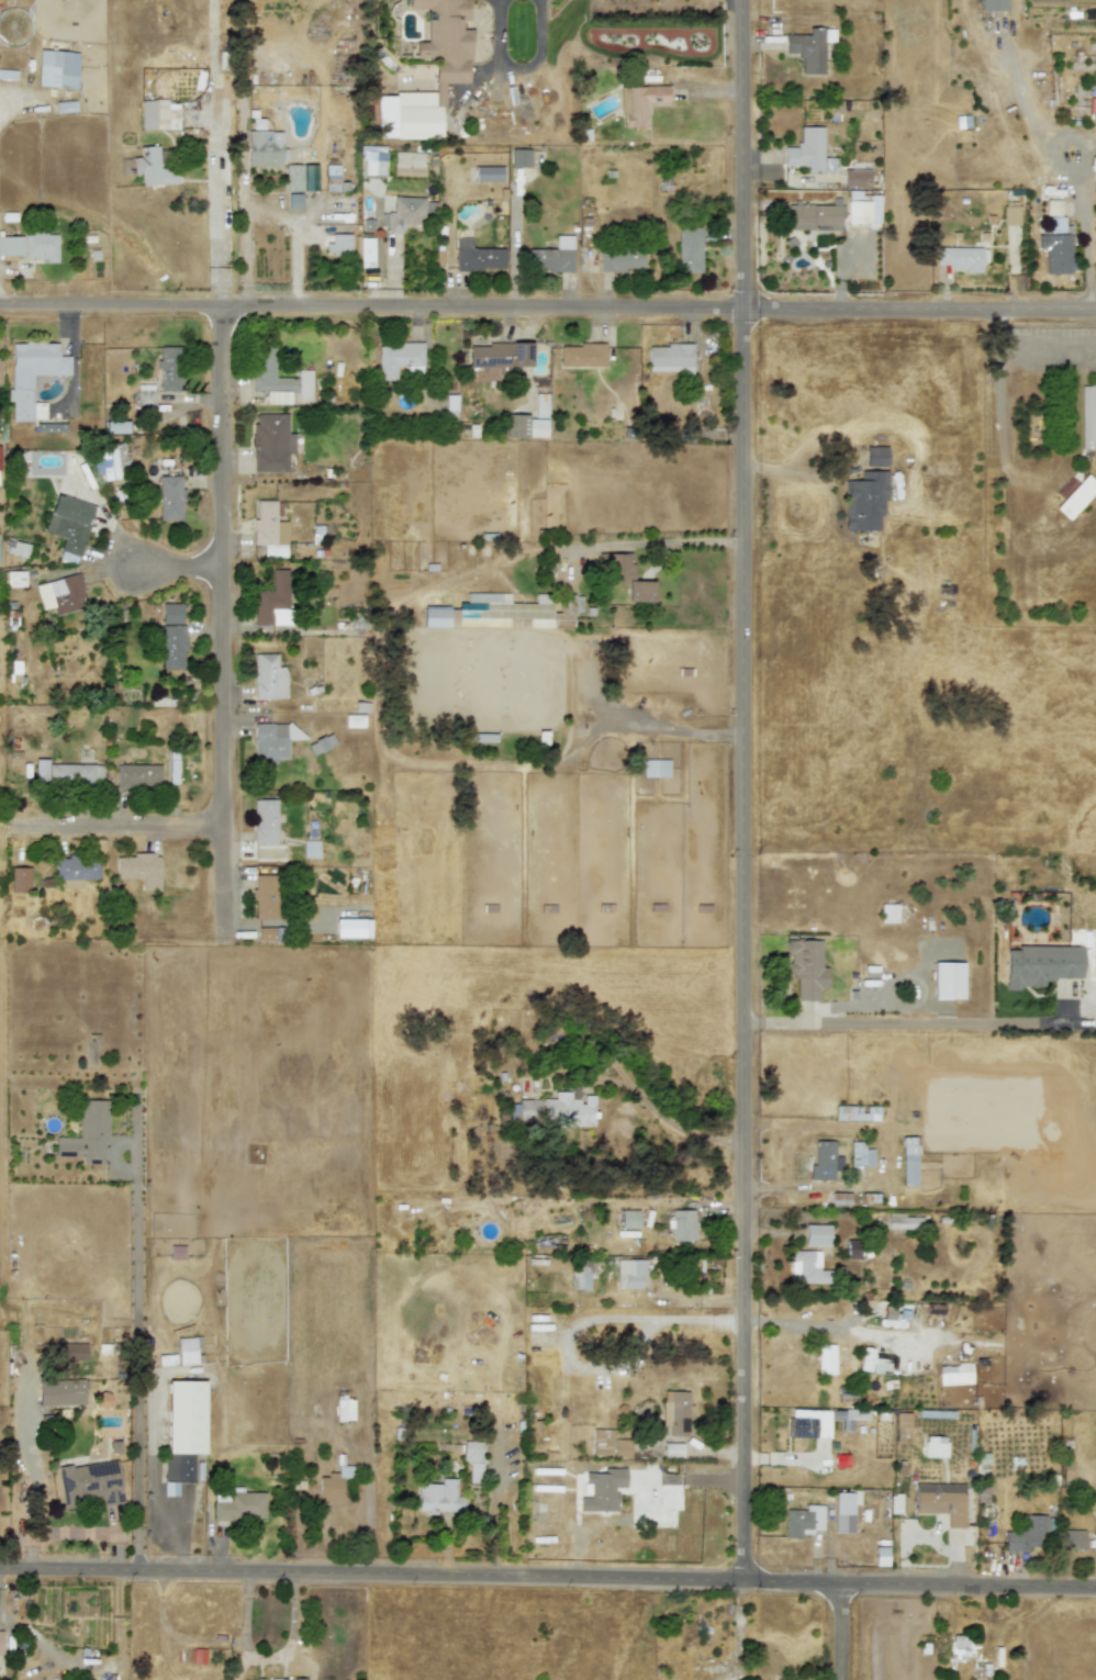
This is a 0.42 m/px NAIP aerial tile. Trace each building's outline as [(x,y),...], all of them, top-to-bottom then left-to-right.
[(443,82),(469,83),(470,25),(468,25),(469,0),(408,0),(407,9),(427,9),(426,42),(415,42),(415,59),(435,59),(434,94),(377,92),(376,137),(440,139),(443,82)] [(1007,11),(1007,0),(980,0),(980,10),(1007,11)] [(799,74),(826,74),(826,41),(834,41),(834,27),(808,27),(808,34),(784,34),(784,53),(799,53),(799,74)] [(78,52),(38,51),(37,87),(77,88),(78,52)] [(619,87),(619,115),(624,115),(624,127),(648,126),(648,103),(668,102),(668,86),(619,87)] [(141,130),(178,130),(178,103),(168,103),(168,99),(141,100),(141,130)] [(806,166),(806,173),(821,173),(823,126),(799,126),(798,147),(783,146),(783,165),(806,166)] [(281,167),(282,132),(247,131),(246,166),(281,167)] [(362,175),(384,176),(385,146),(364,145),(362,175)] [(141,186),(178,184),(177,167),(159,168),(158,146),(138,147),(139,157),(132,157),(133,175),(141,173),(141,186)] [(511,167),(529,167),(530,149),(511,149),(511,167)] [(394,176),(423,177),(423,153),(395,153),(394,176)] [(299,165),(284,165),(286,191),(300,191),(299,165)] [(302,191),(316,190),(315,165),(302,165),(302,191)] [(338,165),(325,165),(325,191),(338,191),(338,165)] [(503,167),(474,167),(474,182),(503,181),(503,167)] [(842,186),(870,187),(870,170),(843,169),(842,186)] [(847,223),(879,223),(880,195),(863,195),(863,190),(848,190),(847,223)] [(301,193),(287,194),(288,209),(301,209),(301,193)] [(382,231),(423,232),(424,198),(393,197),(393,213),(383,213),(382,231)] [(1044,215),(1060,216),(1060,200),(1045,200),(1044,215)] [(787,203),(786,229),(841,231),(841,204),(787,203)] [(1019,225),(1019,206),(1003,206),(1002,225),(1019,225)] [(1069,239),(1063,239),(1063,216),(1047,216),(1047,228),(1044,228),(1044,234),(1055,234),(1055,247),(1047,247),(1047,271),(1069,271),(1069,239)] [(702,227),(678,227),(676,272),(701,272),(702,227)] [(24,258),(43,257),(43,262),(58,262),(57,234),(46,234),(46,232),(23,233),(24,258)] [(350,254),(349,234),(331,234),(331,243),(325,243),(325,255),(350,254)] [(528,249),(528,270),(571,271),(572,236),(556,235),(556,249),(528,249)] [(22,256),(22,236),(0,237),(0,256),(22,256)] [(373,238),(355,237),(355,254),(360,254),(360,267),(372,267),(373,238)] [(455,270),(506,271),(506,249),(471,248),(471,238),(455,238),(455,270)] [(935,265),(950,265),(950,271),(981,271),(981,247),(936,247),(935,265)] [(599,271),(642,270),(641,248),(599,249),(599,271)] [(32,421),(32,374),(69,376),(69,356),(57,356),(57,343),(10,341),(10,403),(11,403),(11,421),(32,421)] [(469,368),(532,367),(530,343),(468,345),(469,368)] [(378,344),(378,380),(396,380),(396,366),(407,367),(407,372),(422,372),(423,345),(378,344)] [(559,366),(604,367),(604,345),(559,344),(559,366)] [(692,372),(692,345),(648,345),(648,371),(692,372)] [(159,389),(179,389),(179,347),(159,347),(160,360),(158,360),(159,389)] [(275,378),(275,349),(254,349),(255,391),(265,391),(265,404),(292,404),(292,402),(311,402),(311,370),(297,370),(297,378),(275,378)] [(136,406),(154,406),(154,384),(136,384),(136,406)] [(1081,384),(1081,449),(1095,449),(1095,384),(1081,384)] [(535,393),(534,417),(548,417),(548,393),(535,393)] [(253,471),(287,472),(288,453),(294,455),(294,434),(288,434),(288,414),(254,413),(253,471)] [(547,438),(547,418),(528,418),(528,415),(505,414),(505,437),(547,438)] [(127,434),(128,422),(105,421),(105,433),(127,434)] [(66,424),(35,423),(35,433),(65,433),(66,424)] [(92,447),(96,481),(127,479),(124,445),(92,447)] [(864,466),(886,466),(886,446),(865,446),(864,466)] [(843,480),(845,530),(879,529),(879,516),(883,516),(882,502),(887,502),(886,470),(860,471),(860,480),(843,480)] [(1095,489),(1095,484),(1086,474),(1054,508),(1066,519),(1095,489)] [(158,475),(159,520),(181,519),(180,475),(158,475)] [(79,557),(94,508),(55,495),(43,531),(64,538),(59,551),(79,557)] [(276,501),(254,501),(254,546),(264,546),(264,557),(286,557),(286,522),(276,522),(276,501)] [(25,558),(29,547),(10,541),(7,552),(25,558)] [(655,581),(631,581),(631,553),(597,553),(597,581),(625,581),(625,602),(655,602),(655,581)] [(24,586),(24,571),(7,571),(7,586),(24,586)] [(35,585),(42,609),(52,606),(54,616),(86,607),(77,573),(35,585)] [(254,625),(288,624),(288,573),(272,573),(272,591),(256,591),(257,600),(253,600),(254,625)] [(423,628),(572,627),(572,611),(581,611),(581,594),(560,595),(560,613),(551,613),(551,594),(535,594),(535,603),(510,603),(510,593),(467,593),(467,603),(457,603),(457,607),(423,607),(423,628)] [(161,624),(182,624),(181,603),(161,604),(161,624)] [(184,626),(160,625),(160,669),(183,669),(184,626)] [(254,654),(254,698),(286,698),(284,667),(277,667),(277,653),(254,654)] [(254,759),(268,759),(268,763),(277,763),(277,759),(288,759),(288,740),(297,740),(295,724),(254,724),(254,759)] [(312,754),(335,746),(332,735),(307,742),(312,754)] [(47,764),(47,760),(35,759),(34,785),(100,786),(100,765),(47,764)] [(641,776),(669,776),(669,760),(642,759),(641,776)] [(160,765),(115,764),(115,786),(160,786),(160,765)] [(276,844),(277,799),(254,799),(253,844),(276,844)] [(318,840),(302,840),(302,858),(318,858),(318,840)] [(115,878),(142,878),(142,891),(159,891),(159,854),(115,855),(115,878)] [(55,859),(55,891),(82,889),(81,880),(99,880),(98,858),(55,859)] [(29,867),(10,867),(10,892),(30,892),(29,867)] [(253,918),(278,919),(279,875),(254,875),(253,918)] [(898,905),(881,905),(880,922),(897,922),(898,905)] [(335,938),(370,938),(369,918),(335,919),(335,938)] [(257,940),(273,941),(273,928),(257,928),(257,940)] [(818,1000),(818,988),(826,988),(827,967),(820,967),(820,940),(785,940),(785,953),(789,953),(789,976),(796,976),(795,1000),(818,1000)] [(1081,979),(1082,947),(1016,945),(1016,950),(1006,949),(1005,988),(1043,988),(1043,978),(1081,979)] [(932,999),(962,999),(963,962),(933,962),(932,999)] [(543,1099),(543,1123),(594,1123),(594,1095),(582,1095),(582,1099),(571,1099),(571,1091),(555,1091),(555,1099),(543,1099)] [(55,1157),(82,1157),(82,1163),(105,1164),(107,1100),(79,1099),(79,1138),(55,1136),(55,1157)] [(517,1119),(538,1120),(539,1100),(518,1100),(517,1119)] [(834,1120),(877,1120),(879,1106),(835,1106),(834,1120)] [(901,1136),(902,1186),(916,1185),(916,1136),(901,1136)] [(835,1141),(812,1141),(812,1179),(834,1180),(834,1171),(842,1171),(842,1156),(835,1156),(835,1141)] [(850,1141),(850,1166),(872,1166),(872,1149),(863,1149),(863,1141),(850,1141)] [(850,1205),(849,1192),(831,1194),(831,1205),(850,1205)] [(619,1228),(638,1228),(639,1210),(620,1210),(619,1228)] [(694,1210),(672,1210),(672,1241),(694,1241),(694,1210)] [(886,1228),(920,1229),(921,1216),(887,1214),(886,1228)] [(829,1225),(804,1224),(804,1246),(829,1246),(829,1225)] [(846,1259),(858,1259),(857,1241),(845,1241),(846,1259)] [(819,1251),(790,1251),(790,1283),(830,1284),(831,1270),(819,1270),(819,1251)] [(641,1288),(641,1276),(646,1276),(646,1259),(616,1259),(616,1288),(641,1288)] [(590,1289),(590,1273),(595,1273),(595,1262),(571,1261),(571,1289),(590,1289)] [(199,1337),(177,1337),(178,1364),(199,1364),(199,1337)] [(40,1344),(40,1362),(87,1360),(86,1342),(40,1344)] [(834,1344),(817,1344),(817,1375),(834,1375),(834,1344)] [(869,1371),(874,1348),(863,1347),(858,1369),(869,1371)] [(177,1355),(158,1355),(158,1366),(178,1365),(177,1355)] [(939,1385),(971,1384),(971,1364),(939,1365),(939,1385)] [(38,1407),(86,1404),(85,1379),(37,1381),(38,1407)] [(166,1496),(178,1496),(178,1482),(193,1482),(193,1454),(204,1454),(204,1381),(166,1381),(166,1496)] [(689,1391),(661,1391),(662,1435),(690,1434),(689,1391)] [(336,1422),(353,1421),(351,1399),(345,1399),(345,1392),(335,1392),(336,1422)] [(909,1437),(909,1412),(896,1412),(896,1437),(909,1437)] [(789,1416),(787,1437),(819,1438),(819,1431),(815,1430),(816,1418),(789,1416)] [(592,1456),(629,1456),(629,1438),(613,1437),(613,1430),(593,1429),(592,1456)] [(924,1457),(946,1457),(947,1436),(924,1436),(924,1457)] [(462,1463),(469,1463),(468,1482),(480,1482),(481,1442),(462,1442),(462,1463)] [(682,1457),(683,1444),(664,1442),(663,1456),(682,1457)] [(1071,1469),(1070,1448),(1062,1449),(1063,1470),(1071,1469)] [(123,1502),(115,1459),(57,1469),(63,1505),(102,1499),(103,1505),(123,1502)] [(342,1502),(342,1477),(349,1477),(349,1467),(338,1467),(337,1475),(318,1475),(318,1502),(342,1502)] [(626,1468),(602,1468),(601,1472),(584,1472),(584,1483),(590,1483),(590,1497),(579,1497),(579,1511),(617,1512),(617,1489),(625,1489),(626,1468)] [(456,1479),(440,1478),(440,1483),(418,1483),(418,1513),(463,1514),(463,1497),(456,1497),(456,1479)] [(914,1513),(947,1513),(947,1527),(964,1527),(964,1483),(915,1483),(914,1513)] [(212,1520),(265,1520),(265,1492),(242,1492),(242,1488),(224,1488),(224,1496),(212,1496),(212,1520)] [(852,1533),(853,1492),(835,1492),(834,1532),(852,1533)] [(784,1510),(784,1538),(801,1538),(801,1531),(823,1531),(823,1505),(805,1505),(805,1510),(784,1510)] [(1044,1515),(1024,1514),(1024,1531),(1004,1531),(1003,1550),(1043,1552),(1044,1515)] [(1084,1531),(1062,1530),(1062,1549),(1083,1549),(1084,1531)] [(874,1566),(886,1566),(887,1547),(874,1547),(874,1566)] [(971,1636),(951,1636),(950,1657),(971,1657),(971,1636)]
